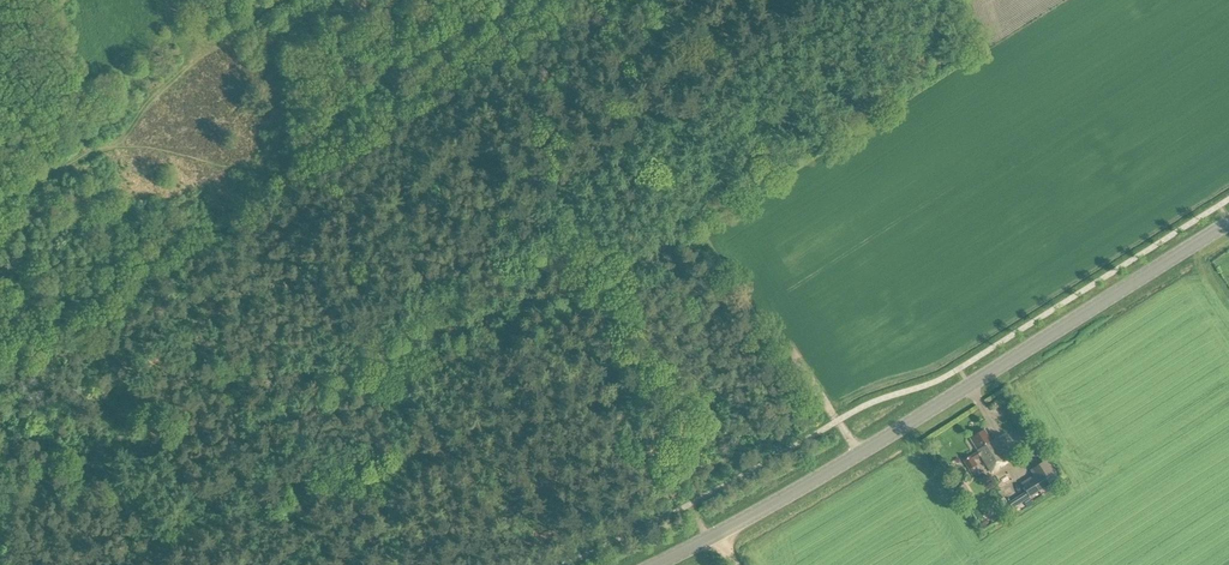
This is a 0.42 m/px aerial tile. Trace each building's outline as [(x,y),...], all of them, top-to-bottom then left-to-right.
[(985,430),(971,439),(979,452),(964,461),(970,470),(977,465),(974,460),(981,455),(992,473),(1008,463),(995,440),(992,442),(985,430)] [(1013,508),(1059,479),(1047,460),(1032,469),(1036,476),(1022,484),(1027,492),(1010,502),(1013,508)]
